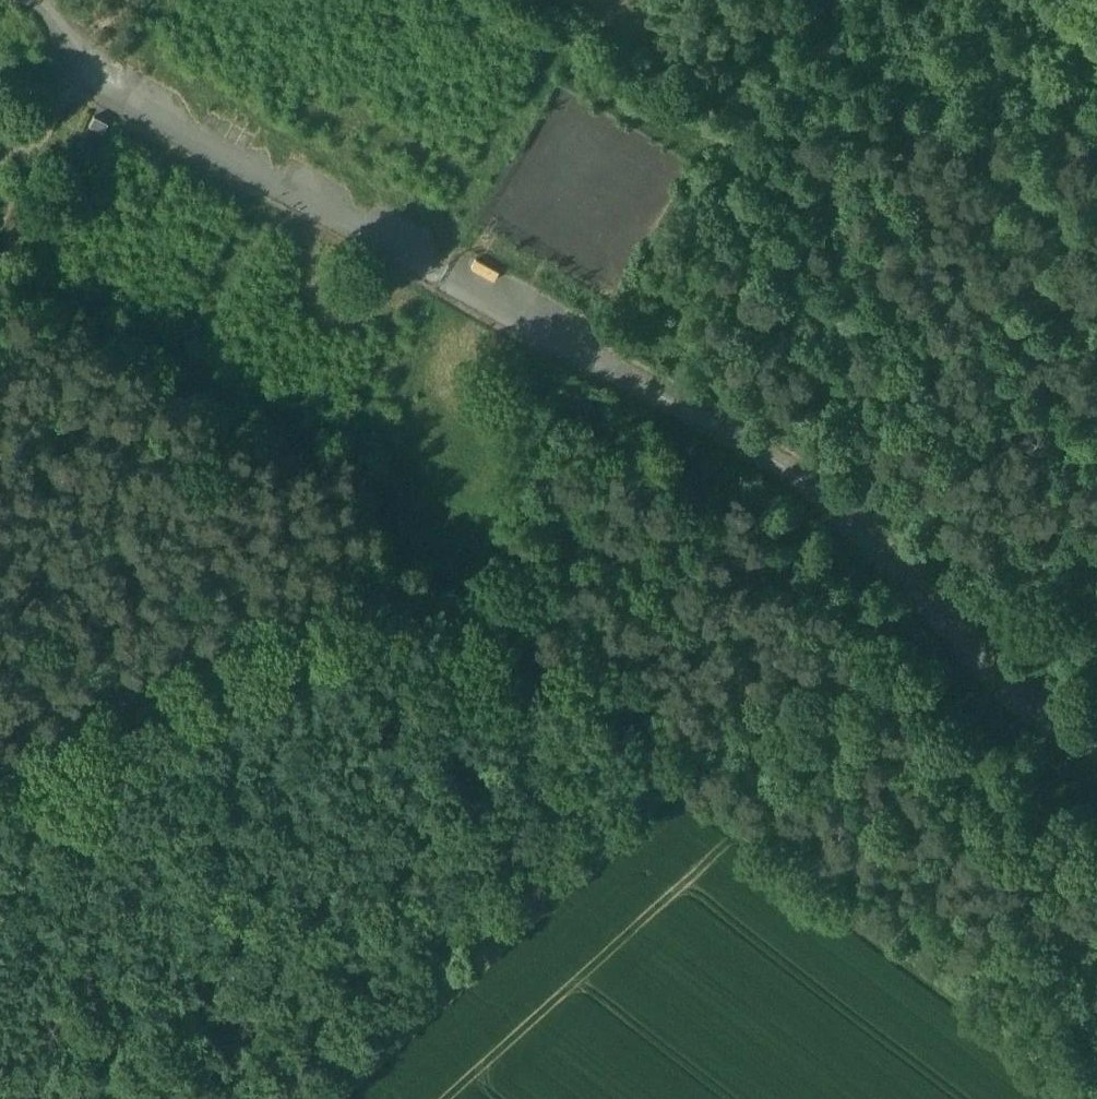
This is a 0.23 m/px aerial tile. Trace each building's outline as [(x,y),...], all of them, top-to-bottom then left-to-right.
[(107,125),(94,117),(88,127),(102,134),(107,125)]
